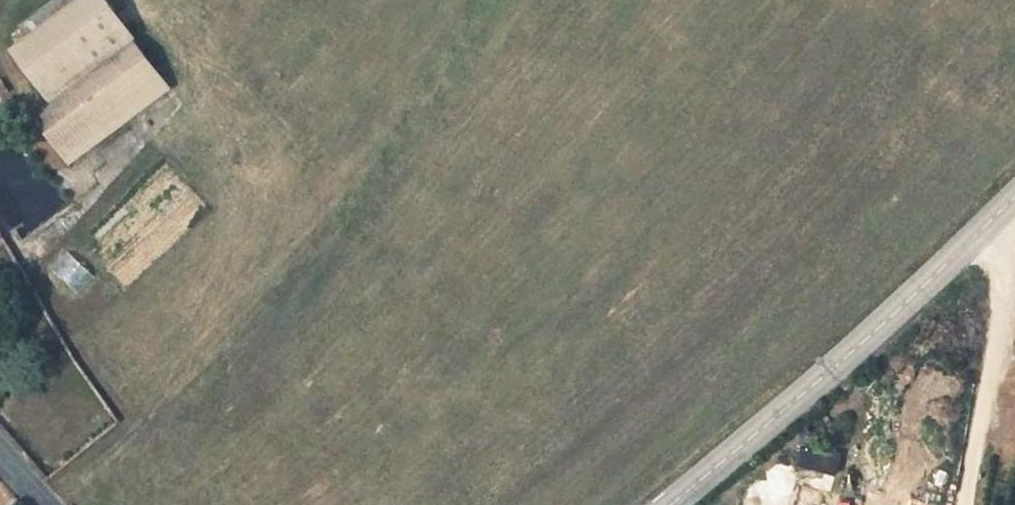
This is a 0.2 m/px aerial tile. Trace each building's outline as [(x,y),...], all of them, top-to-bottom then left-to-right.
[(71,169),(146,114),(172,95),(103,0),(83,0),(77,5),(13,51),(52,108),(35,119),(71,169)]
